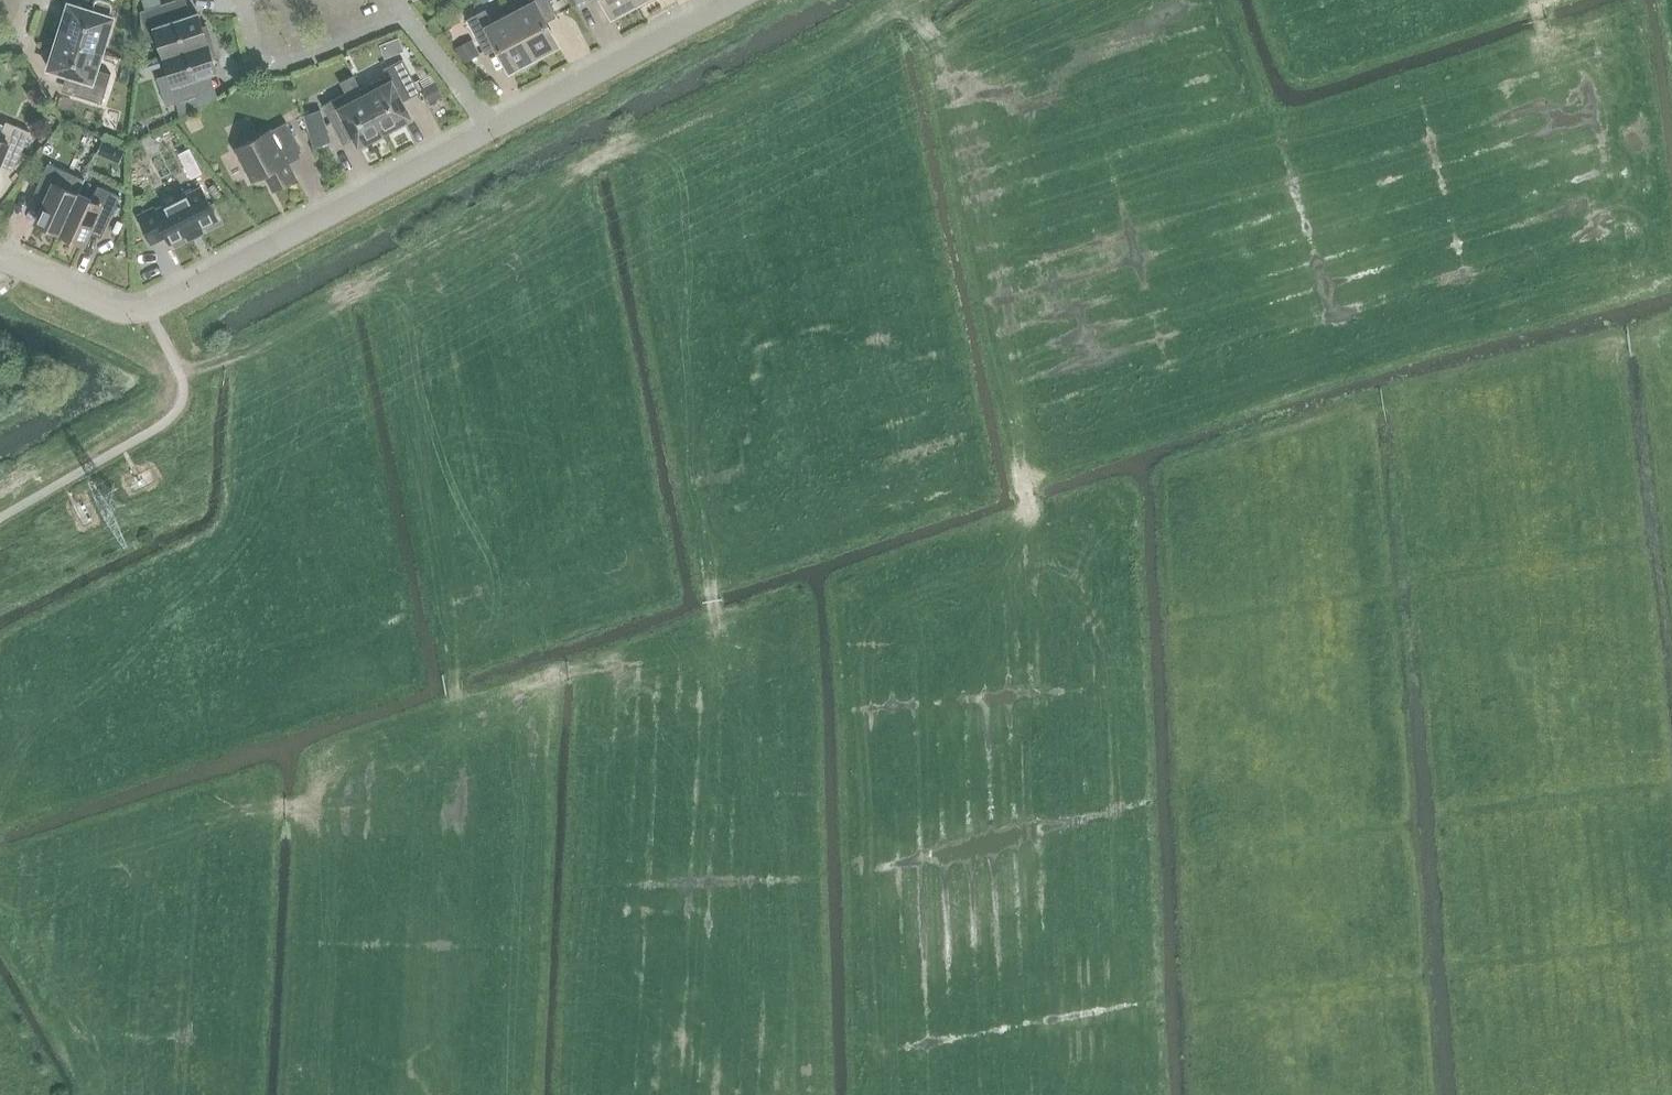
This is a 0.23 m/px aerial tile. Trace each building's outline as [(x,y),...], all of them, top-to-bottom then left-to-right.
[(100,54),(112,17),(109,16),(112,8),(111,4),(108,1),(106,0),(94,0),(93,1),(90,10),(68,3),(63,18),(59,17),(54,33),(58,34),(56,40),(100,54)] [(510,13),(533,57),(557,44),(542,16),(552,11),(555,17),(556,16),(548,0),(518,0),(522,7),(510,13)] [(635,3),(634,0),(603,0),(611,16),(635,3)] [(157,38),(163,56),(211,40),(206,25),(202,26),(197,13),(172,21),(166,2),(140,11),(141,31),(145,42),(157,38)] [(530,58),(533,57),(510,13),(492,23),(485,9),(466,19),(484,54),(486,53),(483,48),(494,42),(509,70),(512,68),(514,72),(532,62),(530,58)] [(380,52),(400,44),(398,37),(378,45),(380,52)] [(464,63),(479,55),(471,39),(456,48),(464,63)] [(100,54),(56,40),(55,45),(51,44),(46,60),(50,61),(47,68),(75,77),(70,94),(101,103),(110,74),(95,69),(100,54)] [(216,55),(211,40),(163,56),(169,73),(156,77),(165,105),(196,95),(200,105),(199,105),(199,107),(200,106),(191,78),(216,70),(212,56),(216,55)] [(386,75),(361,88),(384,131),(410,117),(398,95),(400,90),(414,82),(401,58),(383,68),(386,75)] [(429,103),(442,96),(434,83),(422,90),(429,103)] [(38,84),(26,92),(34,104),(46,97),(38,84)] [(357,145),(384,131),(361,88),(360,89),(363,95),(350,101),(345,92),(322,105),(331,122),(342,116),(357,145)] [(2,156),(15,162),(12,170),(13,170),(29,131),(5,121),(0,133),(0,160),(2,156)] [(285,122),(235,149),(251,180),(264,173),(272,189),(295,178),(285,159),(301,151),(285,122)] [(308,132),(313,148),(329,143),(324,127),(308,132)] [(200,172),(189,149),(179,153),(190,177),(200,172)] [(35,221),(59,232),(77,193),(83,179),(47,163),(36,187),(48,192),(35,221)] [(91,200),(77,193),(59,232),(83,243),(96,214),(108,220),(119,196),(97,185),(91,200)] [(169,243),(216,219),(200,187),(154,211),(153,208),(138,216),(151,242),(165,235),(169,243)]
